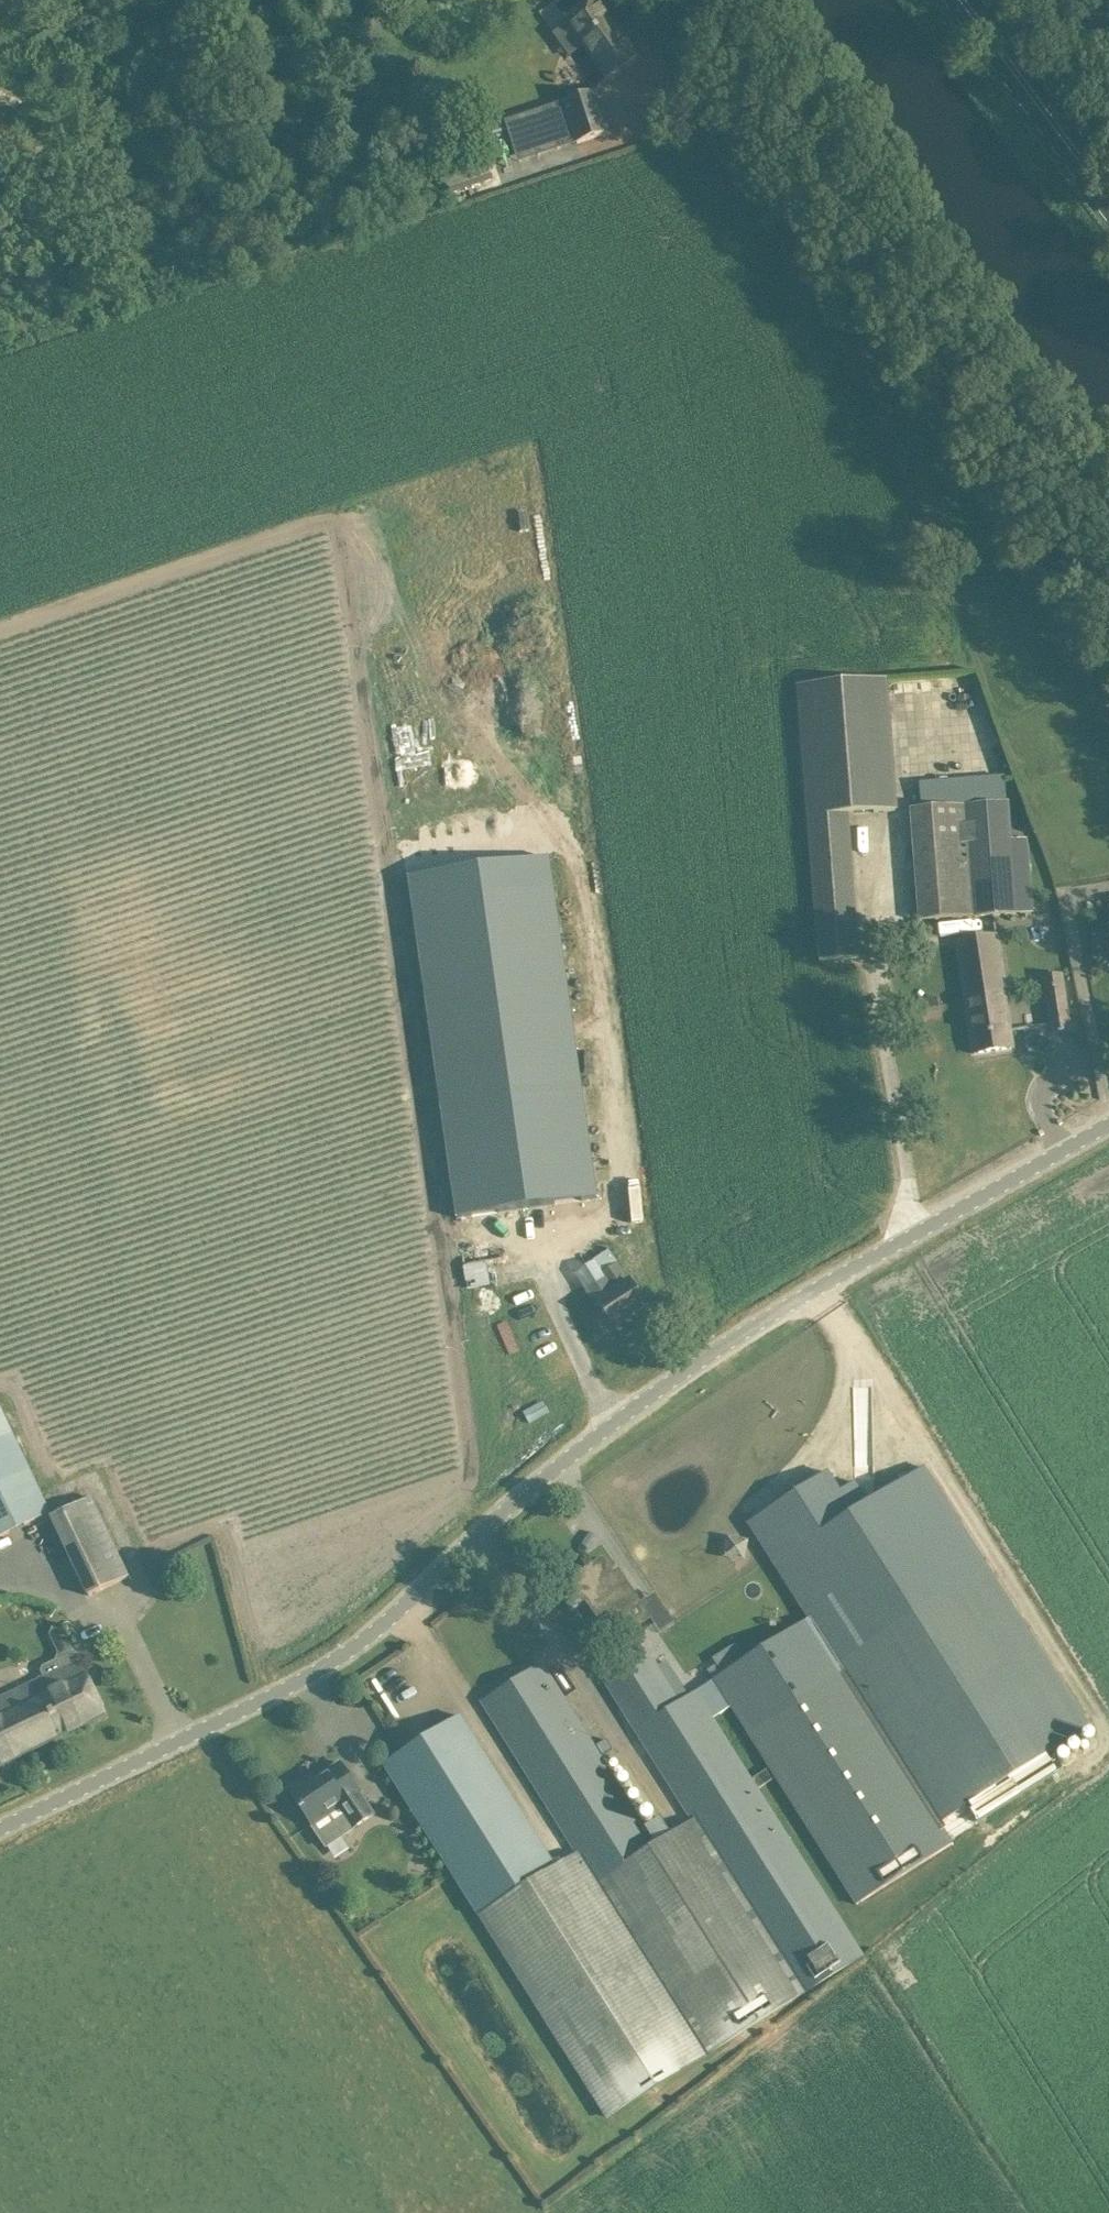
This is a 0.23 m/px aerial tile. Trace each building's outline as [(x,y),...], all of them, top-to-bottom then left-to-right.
[(564,17),(567,21),(569,23),(585,45),(608,78),(638,55),(598,0),(587,0),(564,17)] [(577,142),(608,133),(595,91),(564,101),(577,142)] [(513,185),(506,161),(464,174),(471,197),(513,185)] [(886,680),(798,687),(820,959),(859,956),(848,813),(896,809),(886,680)] [(922,807),(910,808),(919,921),(1031,912),(1025,838),(1010,839),(1007,801),(922,807)] [(549,859),(408,879),(456,1221),(597,1201),(549,859)] [(1014,1048),(1011,1026),(1000,937),(959,943),(973,1053),(1014,1048)] [(1050,1030),(1072,1027),(1064,972),(1041,975),(1050,1030)] [(645,1305),(641,1299),(630,1281),(628,1282),(608,1250),(591,1261),(600,1274),(602,1273),(605,1279),(587,1291),(596,1304),(599,1302),(615,1325),(645,1305)] [(523,1412),(528,1422),(541,1416),(535,1405),(523,1412)] [(5,1425),(0,1413),(0,1535),(47,1513),(5,1425)] [(809,1619),(714,1679),(731,1706),(749,1734),(770,1767),(751,1779),(757,1789),(776,1777),(857,1904),(952,1843),(940,1824),(968,1806),(978,1822),(1063,1768),(1053,1752),(1090,1728),(992,1575),(988,1567),(924,1467),(869,1502),(855,1480),(843,1488),(831,1469),(747,1522),(770,1558),(809,1619)] [(90,1498),(52,1516),(89,1594),(127,1577),(90,1498)] [(543,1664),(483,1702),(577,1851),(704,2053),(862,1953),(757,1789),(751,1779),(712,1718),(731,1706),(714,1679),(695,1692),(687,1697),(665,1662),(660,1665),(658,1666),(634,1628),(650,1617),(651,1616),(641,1602),(631,1588),(618,1569),(613,1573),(602,1558),(557,1588),(570,1606),(571,1609),(585,1599),(624,1654),(598,1671),(692,1819),(656,1842),(556,1685),(548,1673),(543,1664)] [(656,1590),(641,1600),(660,1630),(675,1620),(656,1590)] [(448,1640),(461,1641),(463,1622),(450,1620),(448,1640)] [(43,1688),(7,1705),(9,1711),(8,1711),(27,1752),(104,1715),(85,1674),(84,1675),(76,1658),(38,1676),(43,1688)] [(27,1752),(8,1711),(9,1711),(7,1705),(1,1708),(0,1707),(0,1765),(27,1752)] [(460,1715),(383,1763),(478,1913),(530,1881),(554,1865),(460,1715)] [(606,1739),(596,1746),(602,1755),(612,1749),(606,1739)] [(294,1790),(290,1792),(326,1846),(373,1814),(360,1795),(361,1794),(340,1763),(324,1774),(324,1775),(315,1782),(312,1778),(308,1780),(305,1779),(295,1786),(294,1790)] [(419,1833),(410,1837),(416,1849),(425,1845),(419,1833)] [(530,1881),(478,1913),(605,2117),(704,2053),(577,1851),(554,1865),(530,1881)]
